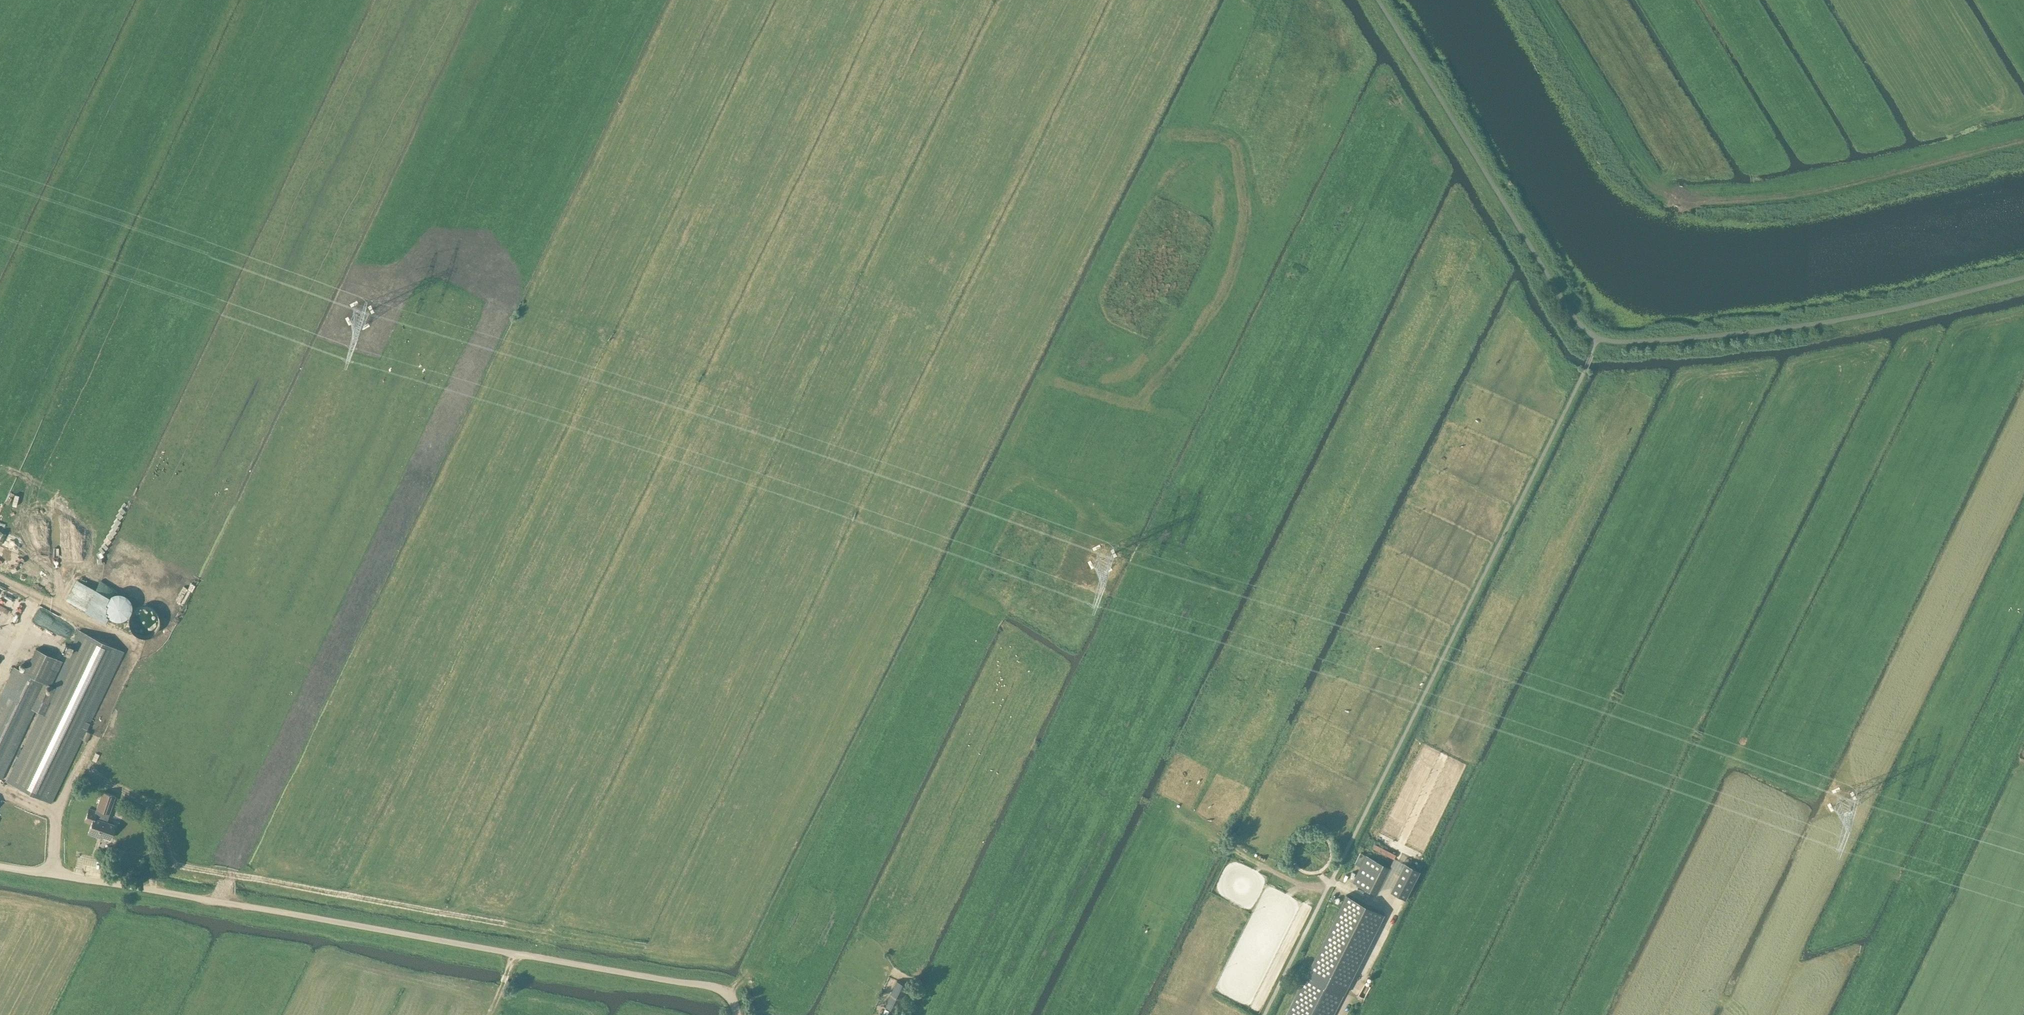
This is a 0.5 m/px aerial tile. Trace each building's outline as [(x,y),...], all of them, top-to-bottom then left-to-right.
[(107,597),(94,590),(76,580),(65,600),(85,610),(84,611),(104,622),(108,616),(105,614),(107,612),(104,611),(106,608),(105,607),(106,604),(105,604),(108,597),(107,597)] [(100,580),(94,590),(107,597),(109,595),(113,594),(117,593),(100,580)] [(0,697),(0,698),(0,778),(2,779),(35,710),(40,712),(7,781),(51,803),(123,652),(79,631),(53,686),(51,684),(62,661),(36,649),(22,678),(12,673),(0,697)] [(98,835),(109,838),(114,824),(105,821),(114,794),(101,790),(94,809),(88,807),(84,819),(90,822),(87,832),(98,837),(98,835)] [(1393,857),(1373,846),(1369,855),(1389,865),(1393,857)] [(1360,866),(1366,855),(1360,853),(1354,863),(1360,866)] [(1405,862),(1390,891),(1406,899),(1420,870),(1405,862)] [(1286,1014),(1333,1014),(1384,913),(1346,894),(1286,1014)] [(896,1011),(908,986),(897,980),(885,1006),(896,1011)]
